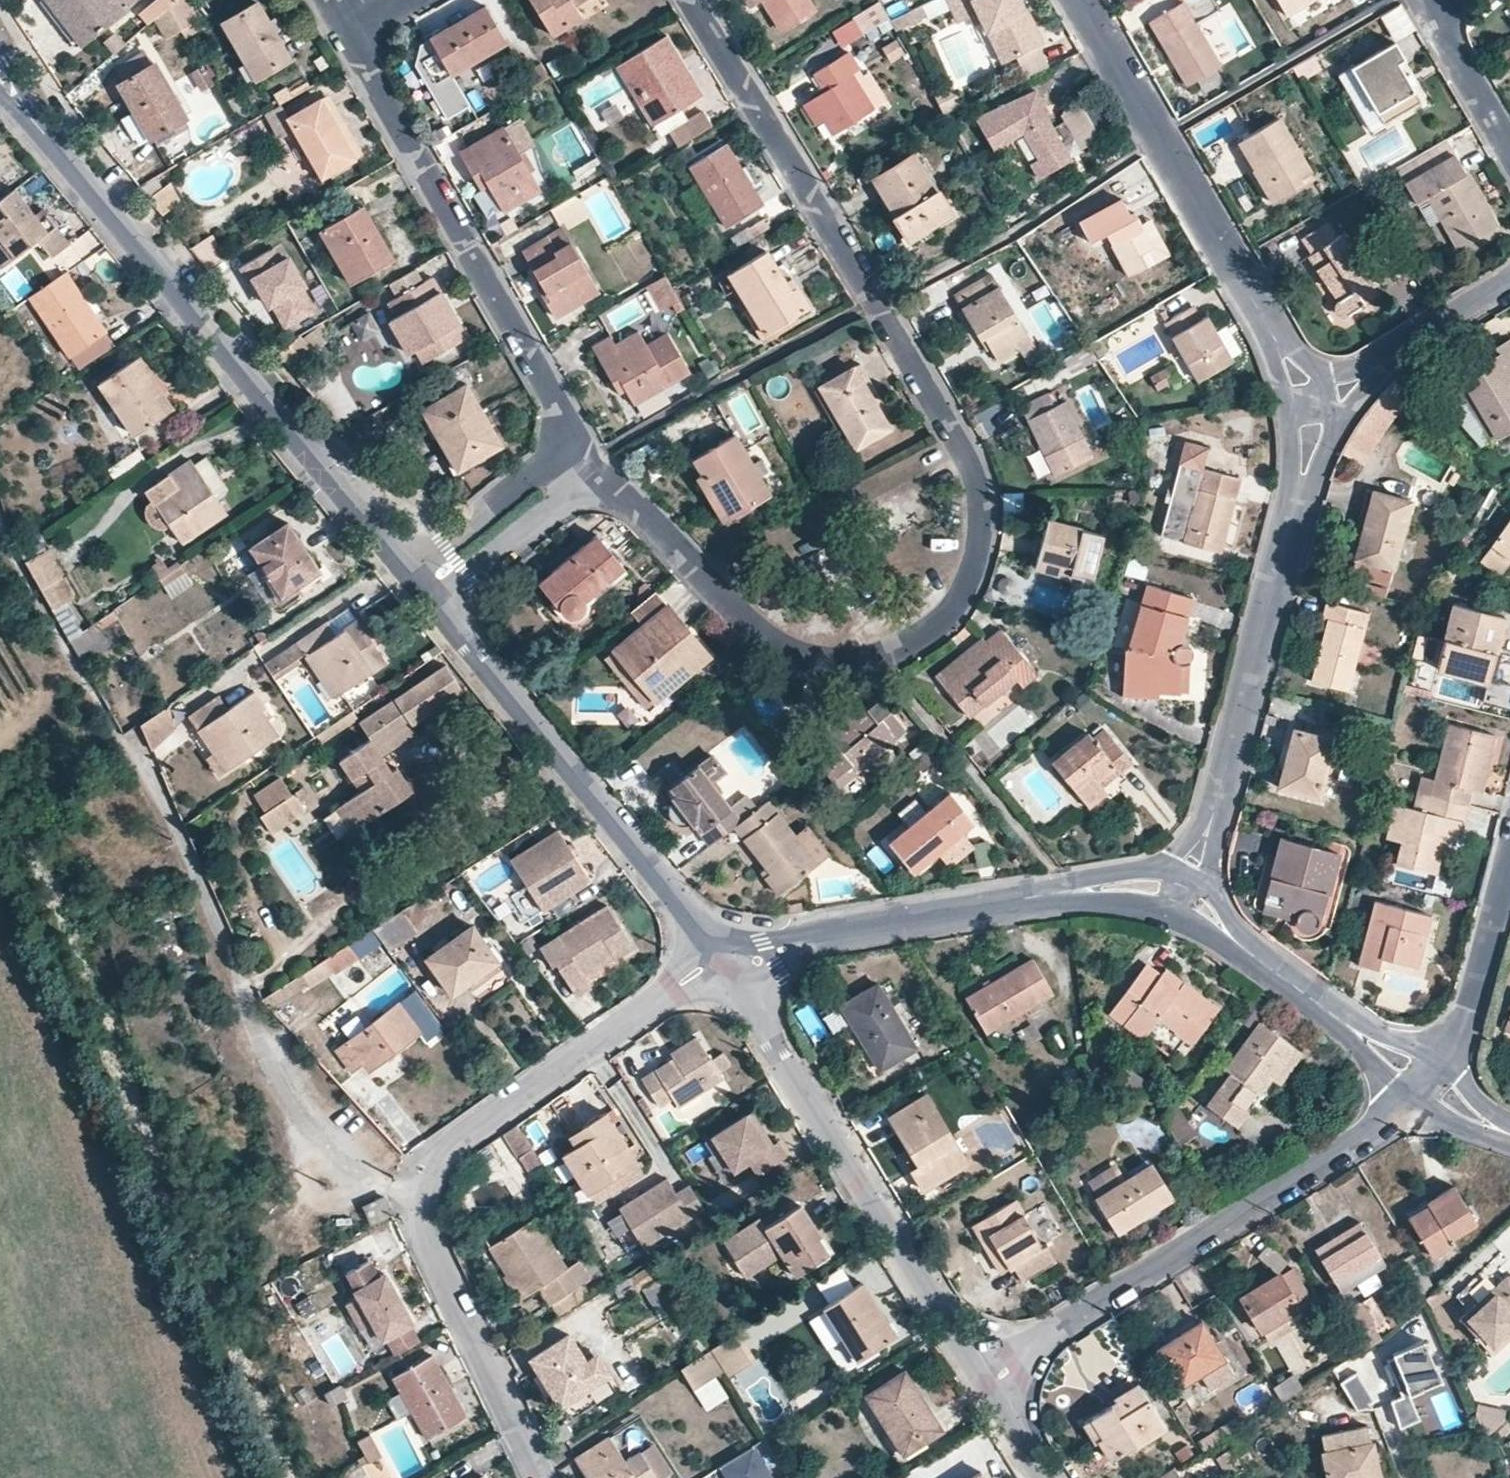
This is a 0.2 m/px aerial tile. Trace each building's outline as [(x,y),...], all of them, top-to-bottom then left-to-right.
[(135,0),(50,0),(84,43),(135,0)] [(140,14),(166,47),(199,21),(182,0),(157,0),(140,14)] [(219,21),(253,75),(288,53),(256,0),(219,21)] [(554,40),(583,22),(576,11),(593,1),(593,0),(529,0),(554,40)] [(752,10),(764,2),(768,0),(746,0),(752,10)] [(786,30),(768,0),(764,2),(783,32),(786,30)] [(786,30),(817,12),(809,0),(768,0),(786,30)] [(848,10),(858,26),(885,9),(879,0),(864,0),(848,10)] [(947,0),(936,0),(924,6),(929,16),(931,20),(952,10),(947,0)] [(958,23),(969,17),(978,13),(982,22),(988,33),(993,31),(1008,61),(1022,54),(1037,46),(1014,0),(947,0),(958,23)] [(1037,46),(1039,45),(1044,43),(1022,0),(1014,0),(1037,46)] [(1151,24),(1190,88),(1223,68),(1197,25),(1219,11),(1213,0),(1180,0),(1183,5),(1151,24)] [(1285,18),(1315,0),(1275,0),(1285,18)] [(1384,14),(1397,37),(1415,27),(1402,4),(1384,14)] [(929,16),(924,6),(905,16),(910,26),(929,16)] [(429,47),(420,52),(417,62),(425,77),(428,84),(450,124),(474,111),(456,77),(508,50),(488,12),(438,38),(445,51),(434,57),(429,47)] [(978,13),(969,17),(974,26),(982,22),(978,13)] [(993,31),(988,33),(1003,63),(1008,61),(993,31)] [(1383,120),(1386,124),(1423,101),(1416,89),(1418,88),(1401,60),(1408,56),(1397,37),(1351,65),(1359,80),(1383,120)] [(438,38),(428,44),(429,47),(434,57),(445,51),(438,38)] [(664,38),(627,61),(665,121),(701,98),(687,75),(681,79),(673,66),(679,62),(664,38)] [(1031,73),(1048,65),(1039,45),(1037,46),(1022,54),(1031,73)] [(846,48),(821,62),(830,79),(823,83),(808,92),(828,128),(882,98),(865,67),(859,70),(846,48)] [(113,83),(128,109),(145,137),(185,112),(154,61),(150,63),(141,49),(112,67),(119,78),(113,83)] [(1314,55),(1294,67),(1301,81),(1322,69),(1314,55)] [(665,121),(627,61),(617,67),(655,127),(665,121)] [(823,83),(830,79),(821,62),(813,66),(823,83)] [(203,68),(191,75),(201,95),(214,88),(203,68)] [(424,86),(428,84),(425,77),(420,79),(424,86)] [(1383,120),(1359,80),(1345,88),(1369,128),(1383,120)] [(301,82),(269,101),(255,111),(261,119),(275,112),(303,157),(338,138),(306,90),(301,82)] [(315,86),(306,90),(338,138),(344,133),(315,86)] [(938,94),(946,113),(961,106),(953,87),(938,94)] [(255,111),(269,101),(264,91),(249,102),(255,111)] [(1045,106),(1037,91),(977,119),(997,152),(1025,135),(1041,161),(1033,166),(1041,180),(1074,161),(1066,148),(1078,141),(1083,150),(1101,140),(1081,105),(1063,116),(1069,126),(1057,133),(1051,123),(1047,126),(1041,116),(1045,114),(1046,110),(1046,108),(1045,106)] [(820,113),(808,92),(798,98),(810,119),(820,113)] [(1041,116),(1047,126),(1051,123),(1054,121),(1045,106),(1046,108),(1046,110),(1045,114),(1041,116)] [(145,137),(128,109),(120,116),(135,141),(145,137)] [(691,122),(698,135),(712,127),(705,114),(691,122)] [(503,125),(519,153),(534,143),(519,116),(503,125)] [(1302,182),(1312,176),(1278,121),(1245,143),(1260,169),(1269,183),(1272,181),(1284,202),(1306,189),(1302,182)] [(668,135),(675,148),(698,135),(691,122),(668,135)] [(459,151),(481,190),(489,186),(503,209),(539,188),(529,171),(533,168),(523,150),(519,153),(503,125),(459,151)] [(752,188),(729,148),(688,170),(725,229),(753,212),(743,194),(752,188)] [(1502,239),(1453,152),(1402,183),(1416,208),(1431,201),(1464,260),(1502,239)] [(569,168),(572,174),(597,159),(593,154),(569,168)] [(953,217),(916,156),(873,182),(911,241),(953,217)] [(157,162),(139,174),(156,195),(172,183),(157,162)] [(1269,183),(1260,169),(1254,173),(1276,207),(1284,202),(1272,181),(1269,183)] [(1316,182),(1312,176),(1302,182),(1306,189),(1316,182)] [(72,238),(48,203),(38,209),(19,181),(0,195),(0,228),(13,248),(36,233),(50,252),(72,238)] [(1134,275),(1152,264),(1147,257),(1158,250),(1144,223),(1137,211),(1133,214),(1128,204),(1124,199),(1085,221),(1097,241),(1110,233),(1134,275)] [(1131,201),(1128,204),(1133,214),(1137,211),(1131,201)] [(398,255),(383,228),(372,232),(363,216),(373,210),(368,202),(322,229),(332,246),(343,241),(362,276),(398,255)] [(372,232),(383,228),(373,210),(363,216),(372,232)] [(509,214),(498,220),(504,232),(515,225),(509,214)] [(1147,257),(1152,264),(1176,250),(1156,216),(1144,223),(1158,250),(1147,257)] [(730,249),(764,229),(757,220),(725,239),(730,249)] [(1336,242),(1328,227),(1300,244),(1308,258),(1305,260),(1333,307),(1327,314),(1331,320),(1337,321),(1371,303),(1366,294),(1369,293),(1338,240),(1336,242)] [(0,228),(0,255),(1,257),(13,248),(0,228)] [(561,229),(519,251),(539,291),(532,295),(546,321),(595,295),(561,229)] [(206,273),(225,258),(210,238),(191,252),(206,273)] [(352,282),(362,276),(343,241),(332,246),(352,282)] [(270,244),(239,262),(248,277),(252,275),(268,301),(271,299),(285,321),(311,305),(298,283),(303,280),(287,253),(278,258),(270,244)] [(768,258),(729,280),(766,343),(813,317),(794,285),(786,289),(768,258)] [(107,324),(67,266),(31,291),(71,346),(107,324)] [(416,266),(389,282),(397,294),(386,301),(395,315),(405,309),(423,341),(415,346),(424,362),(468,336),(459,321),(455,324),(444,305),(448,302),(431,274),(424,278),(416,266)] [(991,291),(1001,286),(994,273),(985,279),(991,291)] [(684,311),(666,278),(647,289),(660,313),(672,306),(677,315),(684,311)] [(956,296),(981,340),(986,336),(1000,360),(1022,348),(1018,341),(1029,335),(1001,286),(991,291),(985,279),(956,296)] [(1204,319),(1195,305),(1173,318),(1169,321),(1203,379),(1235,360),(1233,356),(1209,316),(1204,319)] [(409,350),(415,346),(423,341),(405,309),(395,315),(390,318),(409,350)] [(1164,312),(1169,321),(1173,318),(1168,310),(1164,312)] [(1217,330),(1233,356),(1243,350),(1228,324),(1217,330)] [(1037,348),(1029,335),(1018,341),(1022,348),(1025,354),(1037,348)] [(591,355),(614,394),(627,386),(633,396),(638,405),(687,377),(664,339),(644,351),(636,337),(621,345),(618,339),(591,355)] [(1498,350),(1503,357),(1462,382),(1499,442),(1509,435),(1509,343),(1498,350)] [(1503,357),(1498,350),(1451,379),(1493,445),(1499,442),(1462,382),(1503,357)] [(141,352),(97,380),(132,434),(175,407),(141,352)] [(1029,361),(1034,369),(1045,361),(1040,353),(1029,361)] [(873,393),(858,368),(818,391),(855,451),(889,431),(868,396),(873,393)] [(1157,392),(1174,385),(1168,370),(1150,377),(1157,392)] [(423,405),(463,466),(505,440),(467,378),(423,405)] [(633,396),(627,386),(614,394),(620,404),(633,396)] [(1378,387),(1346,459),(1369,469),(1401,398),(1378,387)] [(1058,474),(1097,454),(1068,400),(1057,406),(1049,392),(1022,406),(1058,474)] [(733,522),(755,509),(770,501),(734,440),(694,464),(703,479),(707,485),(710,483),(733,522)] [(1188,441),(1183,462),(1204,467),(1209,447),(1188,441)] [(114,482),(145,462),(137,451),(107,471),(114,482)] [(1034,482),(1049,476),(1040,454),(1025,460),(1034,482)] [(230,517),(192,459),(143,489),(181,549),(230,517)] [(1204,467),(1183,462),(1166,528),(1188,533),(1186,542),(1226,551),(1244,478),(1204,467)] [(759,516),(755,509),(733,522),(710,483),(707,485),(703,479),(698,482),(728,534),(759,516)] [(1389,590),(1410,501),(1374,492),(1368,491),(1360,525),(1365,526),(1357,558),(1352,581),(1389,590)] [(1098,580),(1111,534),(1057,520),(1046,565),(1098,580)] [(1479,564),(1499,579),(1509,564),(1509,523),(1479,564)] [(323,574),(291,525),(249,552),(281,601),(323,574)] [(1188,533),(1166,528),(1164,537),(1186,542),(1188,533)] [(625,567),(597,535),(541,581),(571,616),(581,619),(588,615),(589,606),(586,599),(625,567)] [(41,545),(24,556),(53,607),(73,594),(41,545)] [(196,586),(177,557),(155,571),(174,600),(196,586)] [(1185,665),(1194,665),(1198,659),(1199,654),(1197,648),(1193,642),(1182,642),(1192,599),(1149,586),(1131,647),(1126,647),(1124,695),(1151,697),(1150,692),(1158,693),(1183,694),(1185,665)] [(1328,619),(1321,647),(1328,649),(1326,658),(1319,656),(1312,680),(1348,690),(1369,614),(1324,602),(1320,617),(1328,619)] [(664,678),(672,686),(709,654),(686,626),(671,638),(665,631),(680,618),(668,604),(615,649),(651,691),(664,678)] [(323,616),(257,659),(267,674),(302,653),(314,672),(328,664),(341,683),(386,653),(356,609),(331,625),(323,616)] [(1489,689),(1506,624),(1456,611),(1439,676),(1489,689)] [(671,638),(686,626),(680,618),(665,631),(671,638)] [(1003,635),(990,647),(975,660),(977,665),(947,689),(972,719),(1018,680),(1025,686),(1037,675),(1003,635)] [(975,660),(990,647),(985,642),(939,681),(947,689),(977,665),(975,660)] [(1328,649),(1321,647),(1319,656),(1326,658),(1328,649)] [(650,705),(672,686),(664,678),(651,691),(615,649),(608,654),(650,705)] [(327,692),(341,683),(328,664),(314,672),(327,692)] [(1190,695),(1194,665),(1185,665),(1183,694),(1190,695)] [(358,792),(339,805),(357,832),(414,794),(389,756),(375,765),(369,757),(403,735),(467,693),(449,667),(367,720),(376,734),(336,760),(358,792)] [(731,676),(720,685),(723,689),(735,679),(731,676)] [(219,738),(232,760),(277,734),(246,686),(220,702),(213,693),(179,714),(200,749),(219,738)] [(150,708),(123,726),(117,731),(129,751),(152,736),(150,708)] [(853,764),(859,770),(909,730),(891,710),(881,718),(870,708),(856,718),(847,710),(833,721),(838,728),(833,732),(812,747),(836,776),(853,764)] [(838,728),(833,721),(827,727),(833,732),(838,728)] [(1432,795),(1464,803),(1468,787),(1475,764),(1485,766),(1492,732),(1449,722),(1432,795)] [(1318,796),(1333,738),(1293,729),(1278,785),(1318,796)] [(1099,780),(1127,757),(1106,731),(1094,739),(1089,734),(1055,765),(1091,809),(1109,792),(1105,787),(1099,780)] [(408,743),(403,735),(369,757),(375,765),(389,756),(408,743)] [(214,771),(232,760),(219,738),(200,749),(214,771)] [(924,744),(910,755),(924,772),(938,761),(924,744)] [(694,821),(712,843),(735,823),(742,818),(731,805),(712,780),(723,770),(709,754),(668,790),(676,800),(670,805),(667,813),(671,821),(678,825),(685,825),(694,821)] [(1132,763),(1127,757),(1099,780),(1105,787),(1132,763)] [(774,767),(787,783),(795,775),(782,760),(774,767)] [(842,784),(859,770),(853,764),(836,776),(842,784)] [(1475,764),(1468,787),(1479,790),(1485,766),(1475,764)] [(1392,776),(1381,773),(1379,783),(1389,785),(1392,776)] [(1379,783),(1376,792),(1386,794),(1389,785),(1379,783)] [(891,841),(916,871),(939,852),(965,830),(977,821),(951,791),(928,810),(891,841)] [(742,818),(757,806),(746,792),(731,805),(742,818)] [(1455,838),(1464,803),(1432,795),(1428,794),(1424,809),(1395,804),(1386,835),(1401,840),(1398,863),(1430,870),(1442,834),(1455,838)] [(742,818),(735,823),(768,864),(773,871),(768,876),(780,891),(819,861),(798,835),(768,797),(757,806),(742,818)] [(900,812),(911,824),(928,810),(917,797),(900,812)] [(279,808),(288,823),(301,815),(291,800),(279,808)] [(357,832),(339,805),(329,811),(347,838),(357,832)] [(273,832),(288,823),(279,808),(263,817),(273,832)] [(809,827),(798,835),(819,861),(829,852),(809,827)] [(513,896),(528,919),(590,880),(558,830),(510,860),(527,887),(513,896)] [(965,830),(939,852),(950,864),(976,843),(965,830)] [(1320,919),(1337,856),(1279,840),(1264,903),(1295,912),(1293,919),(1293,927),(1300,932),(1308,931),(1314,925),(1316,917),(1320,919)] [(773,871),(768,864),(763,869),(768,876),(773,871)] [(1418,965),(1424,942),(1417,941),(1419,932),(1426,933),(1430,914),(1375,902),(1361,965),(1376,968),(1379,957),(1418,965)] [(591,959),(607,949),(612,956),(630,945),(606,907),(540,948),(550,964),(554,962),(572,990),(586,981),(582,975),(596,966),(591,959)] [(474,927),(426,960),(453,999),(501,966),(474,927)] [(1417,941),(1424,942),(1426,933),(1419,932),(1417,941)] [(347,944),(300,974),(311,989),(332,975),(335,978),(359,962),(347,944)] [(612,956),(607,949),(591,959),(596,966),(612,956)] [(1052,993),(1033,960),(965,999),(985,1031),(1012,1016),(1016,1021),(1028,1015),(1024,1009),(1052,993)] [(1179,993),(1159,979),(1144,969),(1112,1015),(1146,1039),(1161,1021),(1195,1044),(1217,1011),(1184,986),(1179,993)] [(1164,974),(1159,979),(1179,993),(1184,986),(1164,974)] [(889,1004),(874,983),(840,1004),(881,1070),(915,1048),(903,1029),(918,1020),(902,996),(889,1004)] [(368,1075),(421,1038),(426,1045),(446,1032),(416,990),(335,1048),(351,1070),(360,1064),(368,1075)] [(1261,1024),(1283,1040),(1289,1032),(1268,1016),(1261,1024)] [(1294,1048),(1283,1040),(1261,1024),(1227,1072),(1230,1075),(1208,1102),(1238,1126),(1251,1108),(1245,1104),(1255,1092),(1260,1094),(1272,1078),(1294,1048)] [(676,1058),(641,1080),(658,1106),(670,1098),(676,1107),(722,1078),(696,1037),(672,1052),(676,1058)] [(1302,1054),(1294,1048),(1272,1078),(1280,1084),(1302,1054)] [(969,1165),(925,1097),(891,1119),(920,1166),(911,1171),(923,1191),(969,1165)] [(1164,1120),(1180,1145),(1196,1135),(1173,1106),(1164,1120)] [(561,1158),(588,1199),(640,1165),(607,1115),(571,1138),(577,1148),(561,1158)] [(751,1115),(742,1121),(753,1138),(762,1132),(751,1115)] [(753,1138),(742,1121),(711,1140),(733,1174),(747,1165),(755,1178),(786,1159),(776,1143),(771,1146),(762,1132),(753,1138)] [(533,1147),(519,1124),(501,1136),(515,1159),(533,1147)] [(702,1143),(686,1152),(693,1164),(709,1155),(702,1143)] [(533,1147),(515,1159),(526,1176),(544,1165),(533,1147)] [(1180,1204),(1158,1168),(1105,1201),(1127,1236),(1180,1204)] [(1448,1178),(1422,1196),(1425,1200),(1405,1213),(1424,1242),(1446,1227),(1448,1230),(1472,1214),(1448,1178)] [(704,1211),(689,1187),(676,1195),(666,1181),(619,1211),(644,1249),(704,1211)] [(1425,1200),(1422,1196),(1421,1194),(1401,1207),(1405,1213),(1425,1200)] [(373,1226),(393,1217),(383,1197),(363,1207),(373,1226)] [(994,1242),(1012,1272),(1016,1269),(1025,1284),(1059,1264),(1049,1248),(1046,1250),(1017,1204),(975,1229),(986,1247),(994,1242)] [(823,1239),(803,1208),(769,1230),(763,1221),(726,1244),(748,1278),(785,1256),(799,1278),(830,1258),(819,1241),(823,1239)] [(513,1273),(529,1297),(539,1291),(550,1308),(592,1281),(580,1261),(568,1269),(536,1218),(490,1248),(508,1277),(513,1273)] [(1451,1234),(1448,1230),(1446,1227),(1424,1242),(1429,1249),(1451,1234)] [(1341,1295),(1354,1286),(1373,1274),(1385,1267),(1360,1228),(1316,1256),(1341,1295)] [(1004,1277),(1012,1272),(994,1242),(986,1247),(1004,1277)] [(395,1357),(422,1342),(415,1330),(418,1328),(387,1273),(380,1277),(371,1261),(345,1276),(355,1293),(383,1344),(387,1342),(395,1357)] [(1257,1326),(1279,1312),(1306,1294),(1287,1264),(1275,1272),(1274,1269),(1236,1293),(1257,1326)] [(631,1276),(638,1289),(657,1280),(651,1267),(631,1276)] [(860,1272),(819,1299),(831,1317),(862,1365),(904,1339),(860,1272)] [(518,1304),(529,1297),(513,1273),(508,1277),(503,1280),(518,1304)] [(1373,1274),(1354,1286),(1362,1298),(1380,1286),(1373,1274)] [(1506,1280),(1497,1288),(1499,1290),(1478,1309),(1476,1307),(1460,1323),(1492,1358),(1509,1342),(1509,1281),(1506,1280)] [(831,1317),(819,1299),(810,1305),(822,1324),(831,1317)] [(1363,1349),(1381,1340),(1362,1304),(1345,1313),(1363,1349)] [(1289,1327),(1279,1312),(1257,1326),(1267,1341),(1289,1327)] [(1225,1359),(1204,1326),(1158,1356),(1178,1389),(1202,1374),(1225,1359)] [(570,1334),(529,1359),(561,1411),(614,1378),(600,1355),(588,1362),(570,1334)] [(757,1365),(739,1336),(710,1355),(721,1371),(729,1383),(757,1365)] [(1389,1363),(1391,1369),(1397,1385),(1403,1399),(1391,1404),(1401,1430),(1420,1423),(1410,1396),(1442,1384),(1427,1345),(1395,1357),(1396,1360),(1389,1363)] [(721,1371),(710,1355),(683,1373),(693,1389),(714,1375),(721,1371)] [(434,1356),(392,1379),(401,1395),(385,1404),(396,1424),(412,1415),(425,1440),(468,1417),(434,1356)] [(1237,1378),(1225,1359),(1202,1374),(1213,1392),(1237,1378)] [(1397,1385),(1391,1369),(1386,1371),(1392,1387),(1397,1385)] [(948,1437),(910,1373),(871,1396),(910,1460),(948,1437)] [(1374,1401),(1357,1374),(1341,1384),(1358,1411),(1374,1401)] [(714,1375),(693,1389),(707,1409),(728,1396),(714,1375)] [(1281,1401),(1302,1388),(1294,1375),(1273,1389),(1281,1401)] [(341,1385),(324,1394),(331,1408),(348,1400),(341,1385)] [(1106,1438),(1101,1440),(1115,1462),(1167,1429),(1141,1387),(1118,1401),(1121,1406),(1114,1410),(1096,1422),(1106,1438)] [(1474,1396),(1486,1431),(1508,1412),(1474,1396)] [(1121,1406),(1118,1401),(1111,1406),(1114,1410),(1121,1406)] [(1098,1442),(1101,1440),(1106,1438),(1096,1422),(1088,1427),(1098,1442)] [(342,1433),(346,1441),(358,1436),(354,1427),(342,1433)] [(1375,1445),(1372,1445),(1368,1427),(1322,1438),(1326,1455),(1324,1456),(1329,1477),(1383,1477),(1375,1445)] [(373,1436),(360,1443),(372,1465),(385,1458),(373,1436)] [(645,1453),(629,1463),(614,1437),(579,1458),(591,1477),(661,1477),(645,1453)] [(645,1453),(661,1477),(672,1477),(676,1476),(658,1446),(645,1453)] [(1227,1450),(1212,1459),(1223,1477),(1229,1477),(1239,1473),(1227,1450)] [(722,1470),(727,1477),(769,1477),(753,1452),(722,1470)]
